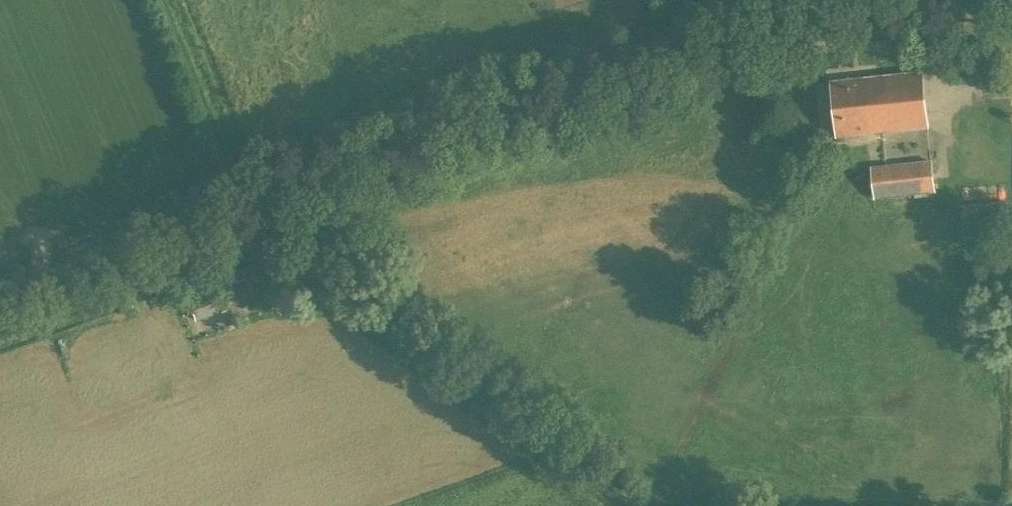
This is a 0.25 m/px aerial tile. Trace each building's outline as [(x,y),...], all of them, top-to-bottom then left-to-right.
[(838,137),(928,127),(922,72),(832,82),(838,137)] [(874,199),(936,192),(932,161),(872,167),(874,199)] [(964,231),(1004,228),(1004,217),(1009,216),(1007,200),(961,204),(962,219),(951,219),(952,231),(964,230),(964,231)] [(196,318),(228,306),(222,288),(190,300),(196,318)]
